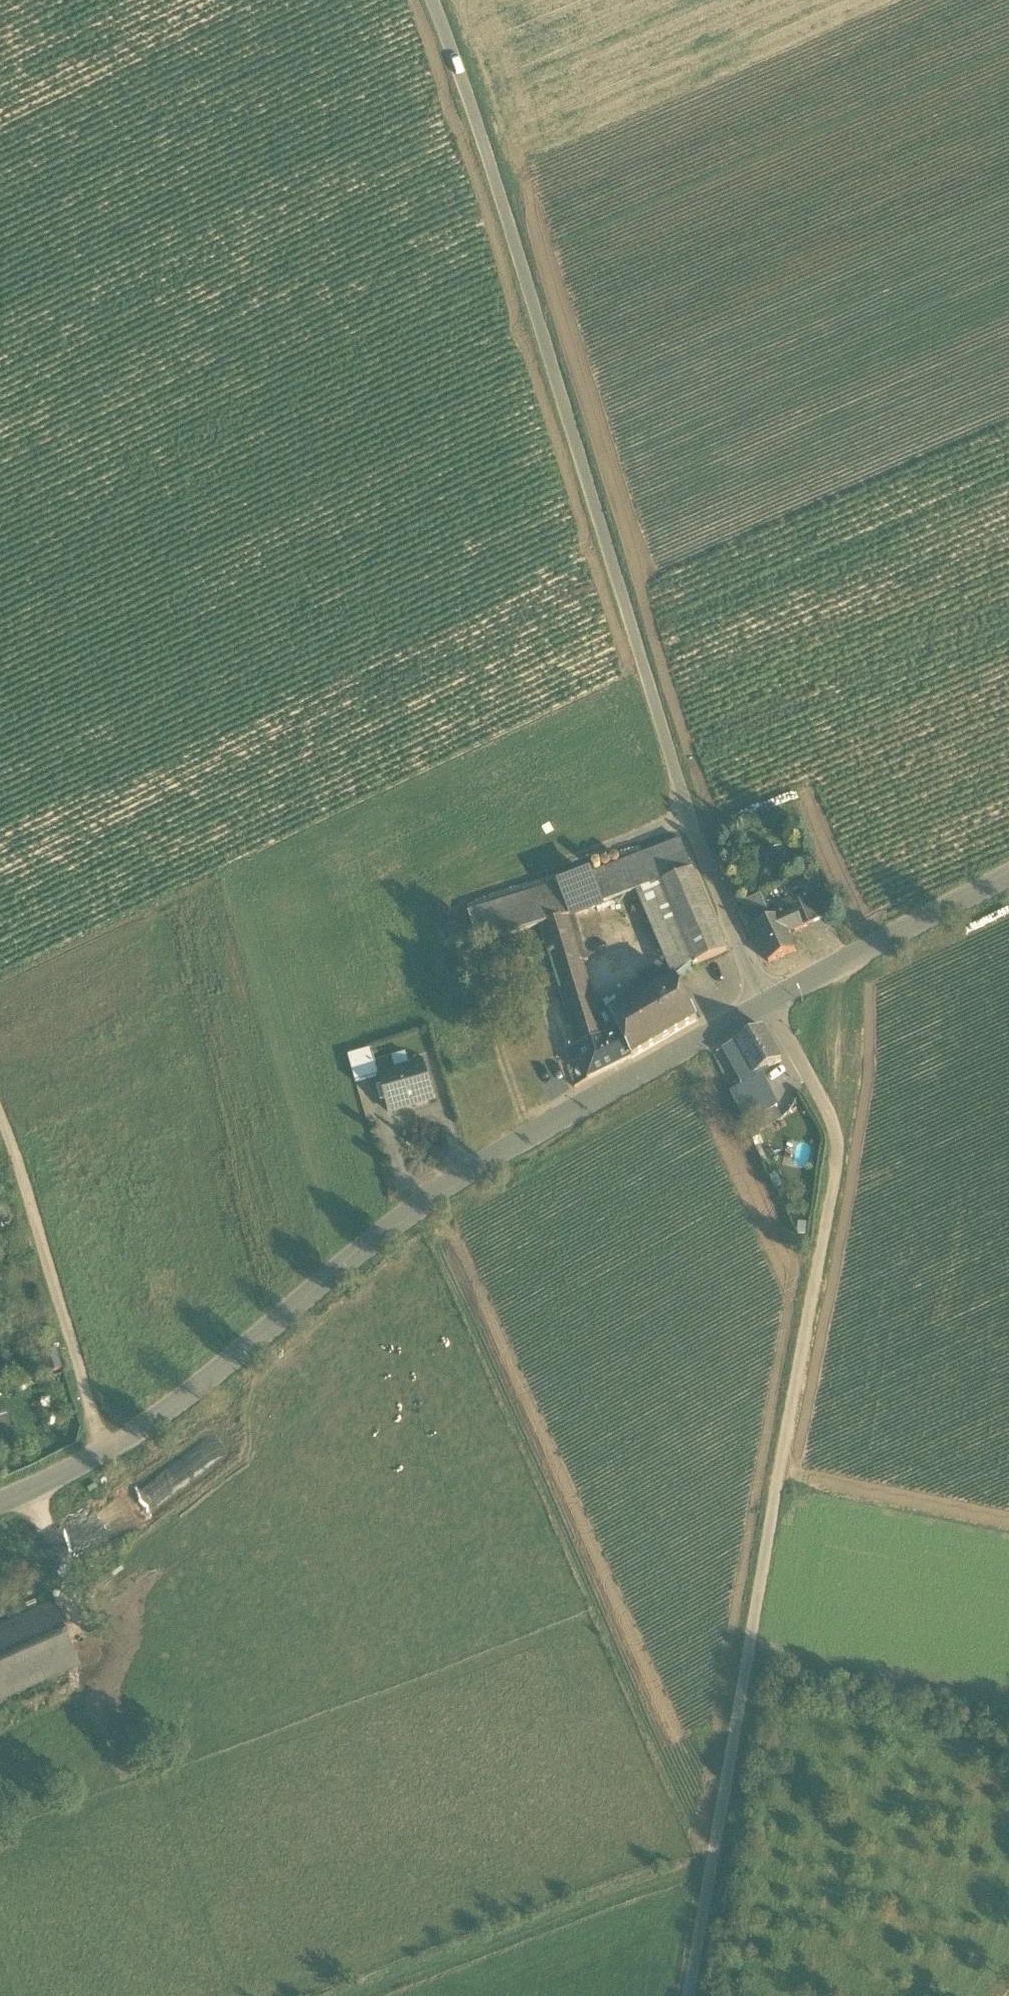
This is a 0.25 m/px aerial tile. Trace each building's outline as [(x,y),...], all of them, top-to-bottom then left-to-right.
[(601,906),(637,892),(659,884),(692,871),(680,841),(589,875),(601,906)] [(692,871),(659,884),(693,966),(727,952),(692,870),(692,871)] [(573,917),(601,906),(589,875),(560,886),(572,917),(573,917)] [(676,980),(693,966),(659,884),(637,892),(673,980),(675,979),(676,980)] [(541,927),(572,917),(560,886),(468,915),(478,946),(541,927)] [(798,900),(809,925),(829,916),(818,892),(798,900)] [(742,906),(768,963),(795,951),(787,935),(803,928),(796,911),(795,911),(790,900),(774,907),(778,917),(771,921),(760,898),(742,906)] [(578,927),(573,917),(572,917),(541,927),(548,951),(549,951),(566,1005),(579,1048),(603,1039),(604,1038),(600,1027),(594,1008),(581,963),(588,961),(578,927)] [(613,1022),(619,1034),(631,1058),(697,1020),(676,980),(675,979),(673,980),(648,995),(610,1017),(613,1022)] [(603,1003),(610,1017),(648,995),(640,981),(603,1003)] [(610,1017),(603,1003),(594,1008),(600,1027),(613,1022),(610,1017)] [(567,1053),(579,1048),(566,1005),(551,1010),(564,1054),(567,1053)] [(613,1022),(600,1027),(604,1038),(603,1039),(604,1041),(619,1034),(613,1022)] [(735,1042),(754,1076),(759,1073),(781,1061),(762,1028),(735,1042)] [(588,1079),(631,1058),(619,1034),(604,1041),(603,1039),(579,1048),(583,1061),(588,1079)] [(754,1076),(735,1042),(723,1049),(743,1085),(752,1080),(753,1081),(760,1077),(759,1073),(754,1076)] [(579,1048),(567,1053),(570,1066),(583,1061),(579,1048)] [(348,1058),(355,1084),(378,1077),(379,1077),(375,1063),(372,1052),(348,1058)] [(406,1054),(391,1058),(395,1072),(409,1067),(406,1054)] [(378,1077),(389,1114),(434,1101),(423,1063),(409,1067),(395,1072),(391,1058),(375,1063),(379,1077),(378,1077)] [(730,1092),(745,1125),(777,1107),(761,1077),(760,1077),(753,1081),(752,1080),(743,1085),(730,1092)] [(33,1357),(39,1378),(62,1371),(56,1350),(33,1357)] [(78,1666),(51,1605),(0,1628),(0,1700),(78,1666)]
